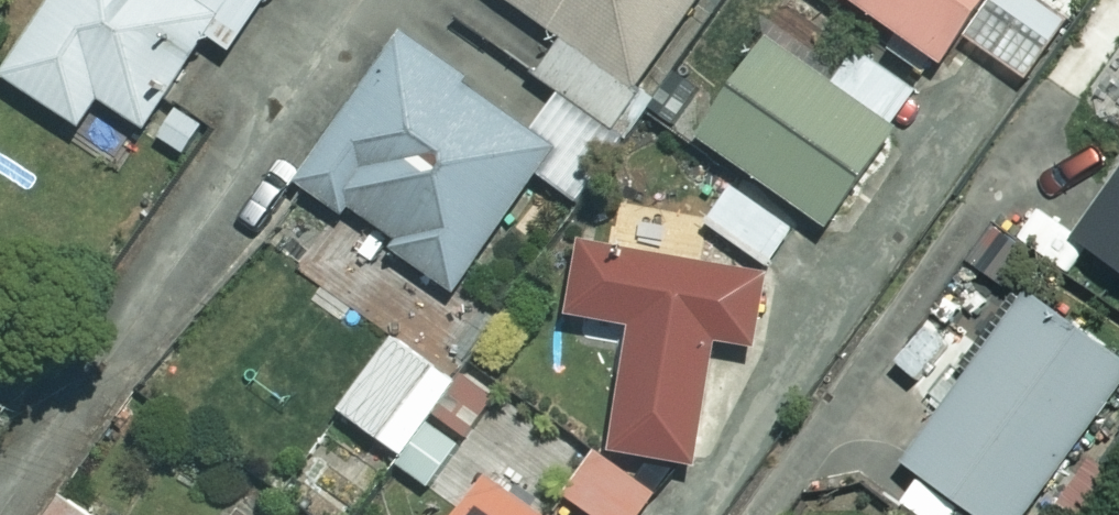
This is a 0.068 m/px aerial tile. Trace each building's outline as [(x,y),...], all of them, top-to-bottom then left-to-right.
[(279,0),(68,0),(15,79),(95,132),(114,102),(157,131),(221,35),(245,52),(279,0)] [(629,135),(659,93),(652,88),(714,0),(517,0),(575,41),(549,78),(572,94),(629,135)] [(897,47),(931,71),(942,56),(958,67),(976,41),(1035,82),(1076,24),(1042,0),(861,0),(907,32),(897,47)] [(629,135),(572,94),(544,134),(415,42),(313,185),(358,218),(338,245),(385,279),(405,251),(467,295),(553,175),(585,198),(629,135)] [(908,133),(933,97),(866,49),(841,84),(785,44),(715,140),(844,233),(914,138),(908,133)] [(779,269),(805,232),(743,187),(749,179),(718,157),(697,186),(729,208),(717,226),(779,269)] [(1084,249),(1118,271),(1118,193),(1084,249)] [(705,473),(723,341),(762,346),(772,278),(589,254),(580,322),(643,330),(625,462),(705,473)] [(954,331),(983,352),(968,372),(981,381),(920,467),(987,514),(1039,514),(1118,404),(1118,360),(997,272),(954,331)] [(410,459),(459,402),(440,386),(449,375),(410,342),(352,410),(410,459)] [(606,451),(575,499),(600,514),(656,514),(670,492),(606,451)] [(504,480),(480,514),(554,514),(504,480)] [(72,496),(59,514),(100,514),(72,496)]
